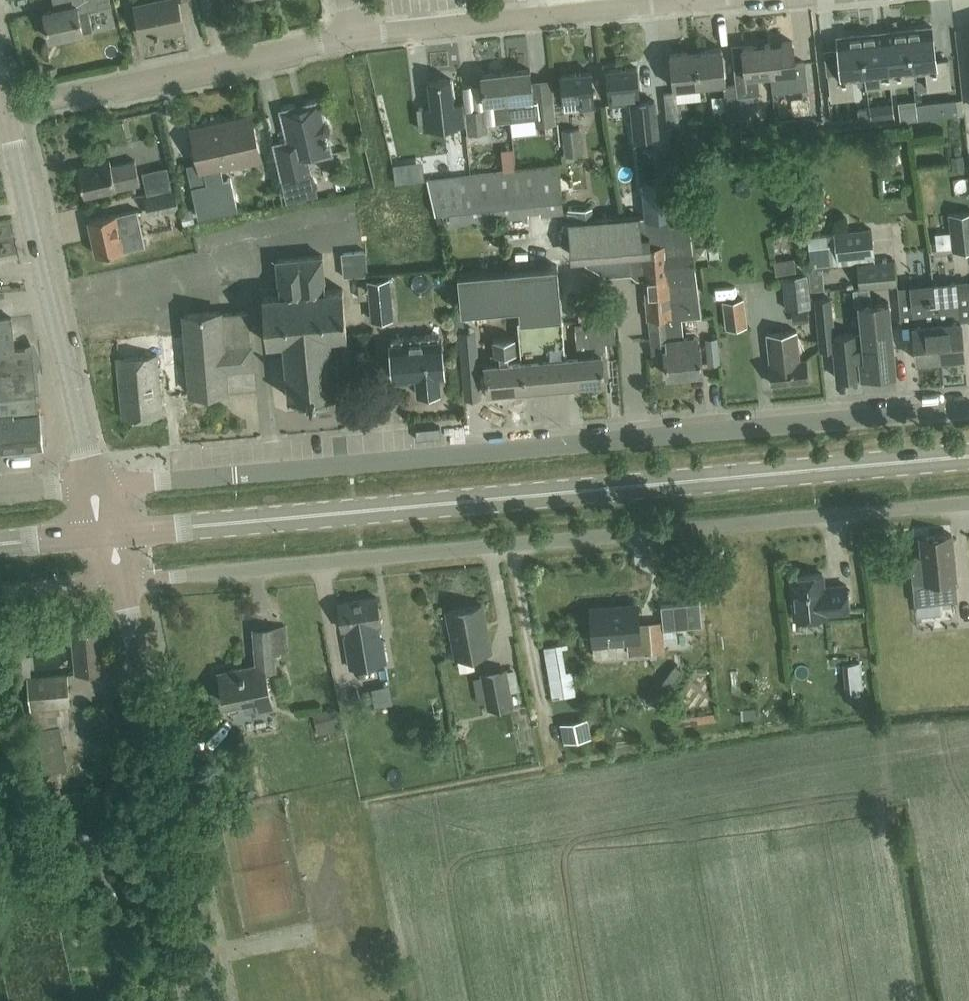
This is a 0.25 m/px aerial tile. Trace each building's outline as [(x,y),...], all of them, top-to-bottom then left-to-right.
[(77,4),(79,13),(89,11),(99,8),(98,2),(106,0),(62,0),(64,7),(77,4)] [(134,5),(141,36),(155,34),(155,36),(185,30),(178,0),(158,0),(134,5)] [(79,13),(77,4),(64,7),(44,12),(50,39),(83,32),(93,30),(89,11),(79,13)] [(908,29),(913,81),(914,81),(913,72),(926,70),(928,88),(951,86),(948,60),(936,61),(932,27),(908,29)] [(913,81),(908,29),(884,32),(890,84),(913,81)] [(890,84),(884,32),(861,34),(866,77),(888,75),(889,84),(890,84)] [(866,77),(861,34),(837,37),(841,71),(829,73),(832,99),(854,96),(852,79),(866,77)] [(767,44),(770,75),(772,92),(808,89),(805,62),(795,63),(792,41),(767,44)] [(770,75),(767,44),(743,46),(745,68),(734,69),(736,85),(737,97),(746,96),(755,95),(760,94),(758,76),(770,75)] [(722,49),(696,51),(700,85),(726,82),(722,49)] [(700,85),(696,51),(670,54),(674,88),(700,85)] [(611,106),(632,104),(635,134),(658,132),(655,100),(640,102),(637,67),(607,70),(611,106)] [(533,95),(531,81),(530,69),(505,72),(510,119),(524,117),(522,96),(531,95),(533,95)] [(484,100),(494,99),(496,120),(510,119),(505,72),(481,75),(484,100)] [(565,110),(580,108),(595,107),(591,72),(561,75),(565,110)] [(434,127),(464,124),(461,105),(454,105),(451,78),(429,81),(434,127)] [(531,95),(535,125),(555,123),(550,79),(531,81),(533,95),(531,95)] [(737,97),(736,85),(724,86),(728,119),(748,117),(755,95),(746,96),(737,97)] [(664,93),(666,110),(667,126),(679,125),(676,92),(664,93)] [(957,99),(941,101),(942,116),(959,114),(957,99)] [(298,112),(296,109),(293,108),(290,108),(283,118),(290,145),(276,148),(283,180),(288,199),(315,193),(314,189),(315,186),(315,183),(313,178),(311,176),(307,158),(331,153),(327,137),(328,135),(329,131),(329,126),(327,122),(324,119),(323,119),(321,109),(311,104),(308,105),(306,107),(305,110),(298,112)] [(485,107),(465,109),(468,133),(488,130),(485,107)] [(220,164),(257,156),(249,118),(196,130),(207,182),(192,186),(199,216),(237,208),(230,177),(223,179),(220,164)] [(583,154),(580,128),(562,130),(565,156),(583,154)] [(754,137),(741,138),(742,149),(754,148),(754,137)] [(116,189),(140,183),(135,160),(111,165),(110,160),(78,167),(85,197),(116,190),(116,189)] [(438,225),(563,212),(558,165),(428,177),(438,225)] [(670,178),(642,181),(645,216),(673,214),(670,178)] [(145,189),(146,196),(170,191),(169,184),(145,189)] [(170,191),(146,196),(149,209),(159,207),(160,213),(179,208),(175,190),(170,191)] [(593,207),(567,209),(569,222),(594,220),(593,207)] [(116,214),(89,220),(90,220),(97,254),(97,255),(102,254),(103,256),(110,254),(110,252),(123,249),(123,250),(145,245),(138,209),(116,214)] [(953,251),(968,249),(968,212),(949,214),(953,251)] [(637,278),(644,277),(647,309),(664,307),(663,291),(669,290),(668,284),(696,282),(686,213),(673,214),(645,217),(640,217),(640,216),(569,222),(571,254),(607,275),(631,273),(637,278)] [(876,262),(873,231),(809,236),(812,267),(876,262)] [(343,277),(367,275),(365,251),(341,253),(343,277)] [(301,409),(308,408),(308,411),(310,411),(309,409),(317,408),(317,410),(319,410),(319,407),(326,407),(329,407),(328,393),(332,392),(332,393),(335,393),(330,337),(346,335),(342,289),(324,291),(321,255),(275,260),(278,295),(261,297),(266,343),(282,341),(288,398),(296,397),(298,410),(301,409)] [(776,273),(796,270),(793,257),(773,260),(776,273)] [(876,262),(867,262),(859,263),(862,288),(871,287),(871,286),(898,284),(896,260),(876,262)] [(519,320),(521,343),(565,339),(563,316),(558,265),(458,274),(462,312),(520,307),(521,320),(519,320)] [(810,291),(825,289),(824,279),(823,267),(808,268),(810,291)] [(389,278),(369,280),(373,320),(392,318),(389,278)] [(667,375),(672,375),(672,377),(684,376),(683,374),(703,372),(700,346),(698,346),(697,339),(698,339),(698,337),(683,338),(681,317),(680,307),(700,305),(696,282),(668,284),(669,290),(663,291),(664,307),(647,309),(648,319),(650,318),(653,360),(665,358),(667,375)] [(957,282),(933,284),(940,357),(964,355),(961,320),(957,282)] [(358,299),(369,298),(368,283),(357,284),(358,299)] [(917,360),(940,357),(933,284),(909,287),(913,325),(917,360)] [(861,376),(896,373),(889,302),(873,304),(871,287),(862,288),(854,289),(856,306),(860,305),(864,352),(859,353),(861,376)] [(725,328),(747,325),(743,297),(722,300),(725,328)] [(817,299),(820,329),(822,349),(834,348),(833,334),(834,334),(831,298),(817,299)] [(566,356),(568,378),(569,384),(604,381),(602,354),(607,353),(606,341),(616,341),(613,306),(597,307),(598,321),(575,323),(578,355),(566,356)] [(225,368),(253,366),(248,310),(220,312),(220,311),(184,313),(191,394),(227,391),(225,368)] [(0,451),(43,447),(40,412),(38,413),(32,348),(13,349),(10,317),(0,318),(0,447),(0,451)] [(477,355),(474,327),(462,328),(464,356),(477,355)] [(771,383),(809,379),(807,359),(799,359),(796,330),(768,333),(772,363),(769,363),(771,383)] [(834,348),(836,378),(861,376),(859,353),(857,332),(834,334),(833,334),(834,348)] [(390,344),(393,380),(417,378),(418,392),(420,392),(420,394),(425,398),(435,397),(438,392),(438,390),(440,390),(439,376),(445,376),(442,340),(440,340),(439,334),(391,338),(392,344),(390,344)] [(488,391),(525,388),(524,382),(522,360),(509,361),(508,352),(516,352),(515,337),(494,339),(495,353),(497,353),(497,362),(486,363),(488,391)] [(522,360),(524,382),(525,388),(569,384),(568,378),(566,356),(565,339),(521,343),(522,360)] [(706,341),(708,365),(720,364),(718,340),(706,341)] [(122,417),(143,415),(163,413),(156,352),(116,357),(122,417)] [(915,604),(957,599),(955,580),(956,580),(952,534),(951,534),(951,535),(923,537),(925,556),(911,558),(915,604)] [(824,589),(822,573),(791,576),(795,618),(826,616),(826,613),(849,611),(846,585),(830,586),(830,589),(824,589)] [(351,666),(385,661),(382,641),(380,641),(377,624),(381,623),(377,597),(338,603),(342,629),(347,629),(348,636),(346,637),(351,666)] [(700,601),(661,605),(664,629),(703,625),(700,601)] [(457,658),(491,651),(482,605),(447,611),(457,658)] [(638,622),(637,605),(617,606),(617,609),(592,611),(592,608),(591,608),(594,642),(628,640),(628,652),(651,651),(649,621),(638,622)] [(76,672),(104,670),(101,635),(97,635),(95,619),(71,622),(76,672)] [(265,668),(275,666),(271,628),(254,629),(258,664),(219,672),(225,704),(244,700),(246,708),(272,703),(265,668)] [(510,702),(504,669),(482,673),(489,707),(510,702)] [(69,705),(66,673),(26,676),(29,708),(69,705)]
